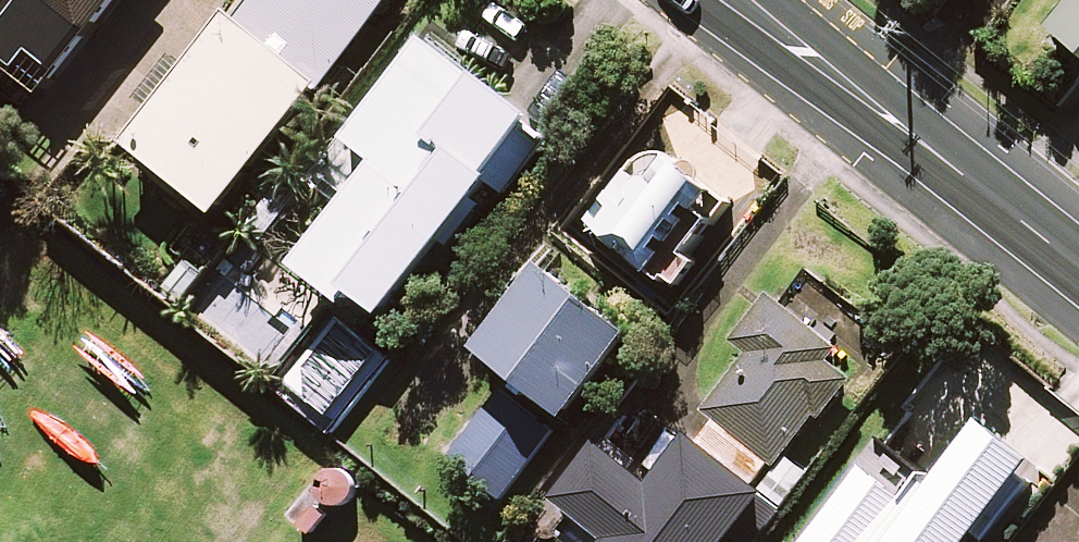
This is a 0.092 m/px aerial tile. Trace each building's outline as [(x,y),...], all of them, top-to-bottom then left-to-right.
[(54,91),(123,0),(34,0),(0,45),(0,49),(54,91)] [(246,14),(241,10),(137,141),(225,211),(394,0),(257,0),(246,14)] [(1055,24),(1078,44),(1078,0),(1075,0),(1055,24)] [(540,114),(442,37),(363,137),(390,159),(309,263),(384,322),(497,178),(510,189),(541,149),(524,135),(540,114)] [(736,196),(659,139),(597,224),(674,280),(736,196)] [(643,328),(556,258),(486,344),(573,414),(643,328)] [(863,362),(778,290),(737,339),(754,353),(708,407),(775,464),(863,362)] [(346,328),(297,390),(338,422),(387,361),(346,328)] [(1034,464),(1052,479),(1078,446),(1078,438),(961,343),(802,541),(972,541),(1034,464)] [(522,405),(503,391),(452,459),(504,499),(556,431),(522,405)] [(698,435),(661,484),(604,441),(561,497),(614,538),(611,541),(732,541),(771,491),(698,435)]
